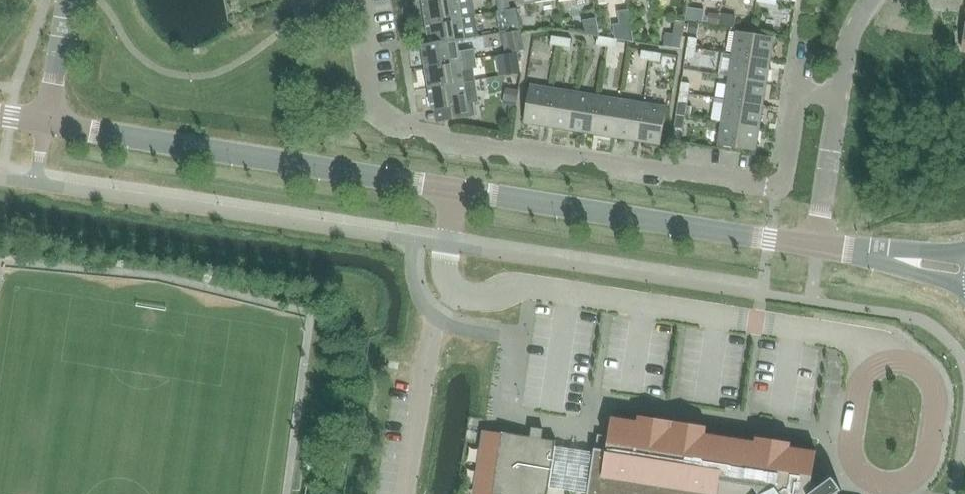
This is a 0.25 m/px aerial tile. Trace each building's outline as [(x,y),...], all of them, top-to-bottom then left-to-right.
[(473,0),(431,0),(423,1),(427,23),(475,15),(473,0)] [(510,0),(494,0),(496,12),(511,9),(510,0)] [(479,37),(475,15),(427,23),(430,43),(430,44),(457,40),(479,37)] [(520,29),(519,18),(501,20),(503,31),(520,29)] [(561,21),(559,31),(578,34),(580,24),(561,21)] [(606,21),(604,30),(623,35),(625,25),(606,21)] [(525,51),(521,30),(501,34),(505,54),(525,51)] [(736,31),(732,54),(770,60),(774,37),(736,31)] [(560,46),(561,37),(551,35),(550,45),(560,46)] [(595,45),(606,46),(607,37),(597,36),(595,45)] [(571,38),(561,37),(560,46),(570,48),(571,38)] [(607,37),(606,46),(616,48),(617,39),(607,37)] [(649,37),(649,48),(670,49),(671,38),(649,37)] [(688,37),(687,47),(696,49),(697,38),(688,37)] [(459,51),(457,40),(430,44),(430,43),(422,45),(426,67),(476,58),(474,48),(459,51)] [(696,49),(687,47),(685,58),(694,60),(696,49)] [(650,61),(652,51),(641,50),(640,59),(650,61)] [(662,53),(652,51),(650,61),(660,62),(662,53)] [(723,76),(729,77),(767,83),(770,60),(732,54),(730,67),(725,66),(723,76)] [(476,80),(474,69),(477,68),(476,58),(426,67),(429,88),(464,82),(476,80)] [(521,73),(518,59),(502,61),(504,75),(521,73)] [(763,105),(767,83),(729,77),(725,99),(763,105)] [(476,80),(464,82),(429,88),(433,110),(449,107),(451,120),(476,116),(474,102),(479,101),(476,80)] [(690,84),(681,82),(680,93),(688,95),(690,84)] [(547,127),(553,89),(530,85),(524,123),(547,127)] [(518,89),(506,87),(503,104),(515,106),(518,89)] [(570,130),(576,92),(553,89),(547,127),(570,130)] [(592,134),(598,96),(576,92),(570,130),(592,134)] [(686,105),(688,95),(680,93),(678,104),(686,105)] [(615,137),(621,99),(598,96),(592,134),(615,137)] [(637,141),(643,103),(621,99),(615,137),(637,141)] [(759,128),(763,105),(725,99),(723,111),(713,109),(711,120),(722,122),(759,128)] [(667,107),(643,103),(637,141),(660,145),(667,107)] [(756,151),(759,128),(722,122),(720,133),(718,145),(756,151)] [(675,127),(673,140),(680,141),(683,128),(675,127)] [(837,493),(842,490),(832,477),(828,480),(826,478),(823,477),(821,476),(819,475),(817,474),(814,474),(813,474),(813,473),(816,451),(790,447),(791,442),(755,436),(755,441),(706,434),(707,426),(638,415),(637,421),(612,417),(606,451),(595,449),(595,452),(555,446),(556,440),(543,438),(543,433),(542,433),(532,432),(532,431),(531,431),(530,436),(502,432),(502,434),(485,432),(476,493),(548,493),(549,487),(588,493),(837,493)]
